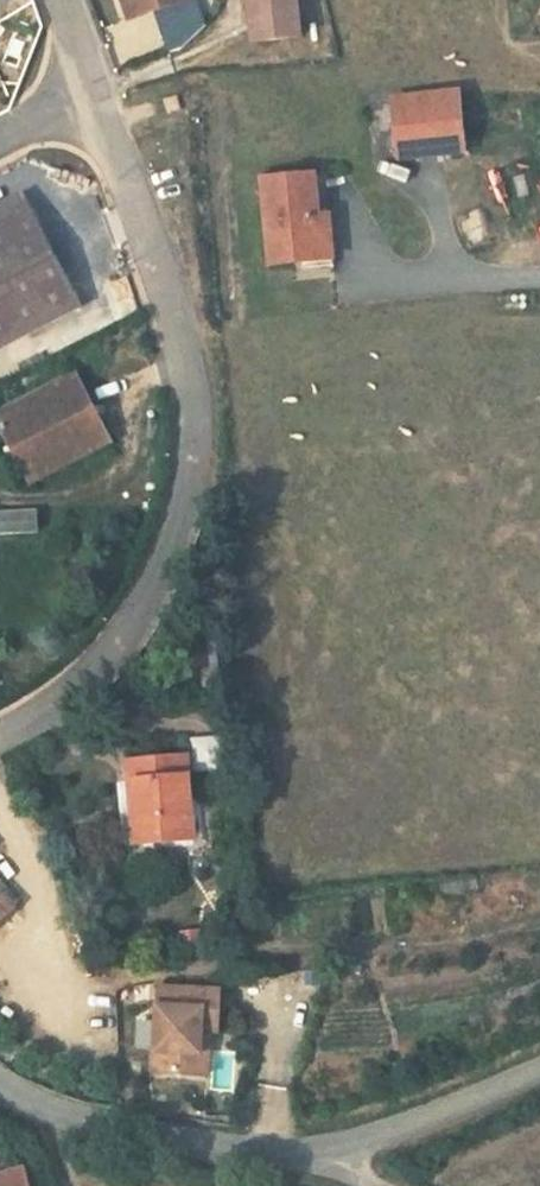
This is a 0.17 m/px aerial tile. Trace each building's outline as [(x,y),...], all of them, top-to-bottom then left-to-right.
[(117,39),(170,22),(164,0),(106,0),(117,39)] [(175,0),(164,0),(170,22),(181,19),(175,0)] [(249,58),(297,52),(290,0),(241,0),(249,58)] [(157,111),(162,125),(175,120),(170,105),(157,111)] [(388,115),(394,175),(459,169),(453,109),(388,115)] [(262,276),(308,273),(305,234),(311,233),(308,189),(255,192),(262,276)] [(19,230),(11,213),(0,218),(0,240),(19,230)] [(19,230),(0,240),(0,361),(66,327),(19,230)] [(305,234),(308,273),(308,282),(326,280),(321,232),(311,233),(305,234)] [(15,502),(96,462),(63,397),(0,428),(0,471),(15,502)] [(39,532),(38,509),(0,511),(0,534),(39,532)] [(130,760),(131,779),(140,779),(144,842),(198,838),(193,756),(130,760)] [(135,842),(144,842),(140,779),(131,779),(135,842)] [(17,908),(0,889),(0,923),(17,908)] [(164,984),(160,1070),(205,1072),(207,1027),(215,1028),(223,1028),(225,987),(164,984)] [(136,1024),(135,1047),(155,1048),(155,1024),(136,1024)] [(207,1027),(205,1072),(213,1072),(215,1028),(207,1027)] [(25,1171),(0,1177),(0,1185),(29,1185),(25,1171)]
